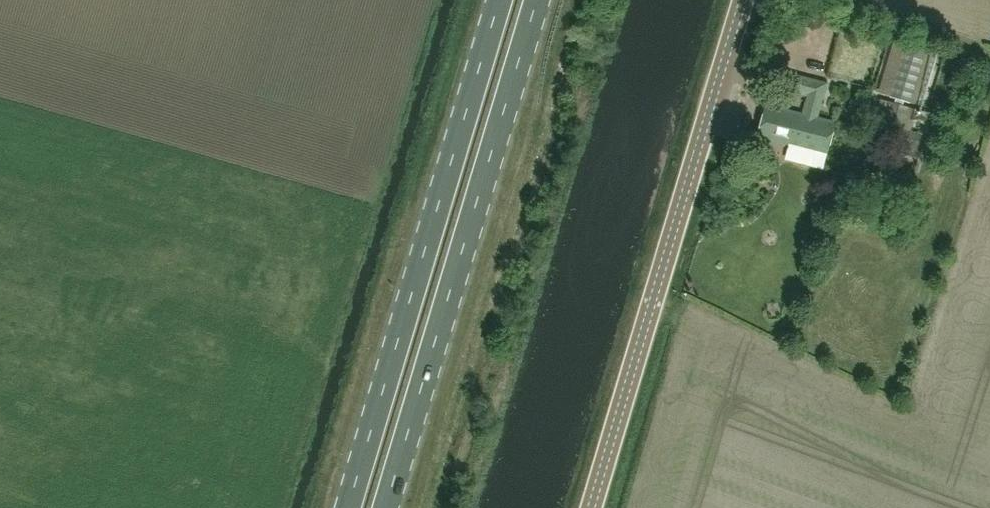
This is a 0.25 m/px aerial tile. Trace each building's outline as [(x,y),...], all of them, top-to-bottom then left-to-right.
[(883,94),(916,104),(933,50),(899,40),(883,94)] [(828,84),(820,82),(788,75),(784,90),(805,95),(800,115),(764,105),(756,138),(825,155),(833,123),(817,119),(822,98),(824,99),(828,84)] [(926,81),(921,101),(931,103),(936,83),(926,81)] [(916,151),(920,134),(911,131),(916,110),(907,107),(879,99),(868,137),(885,142),(916,151)]
